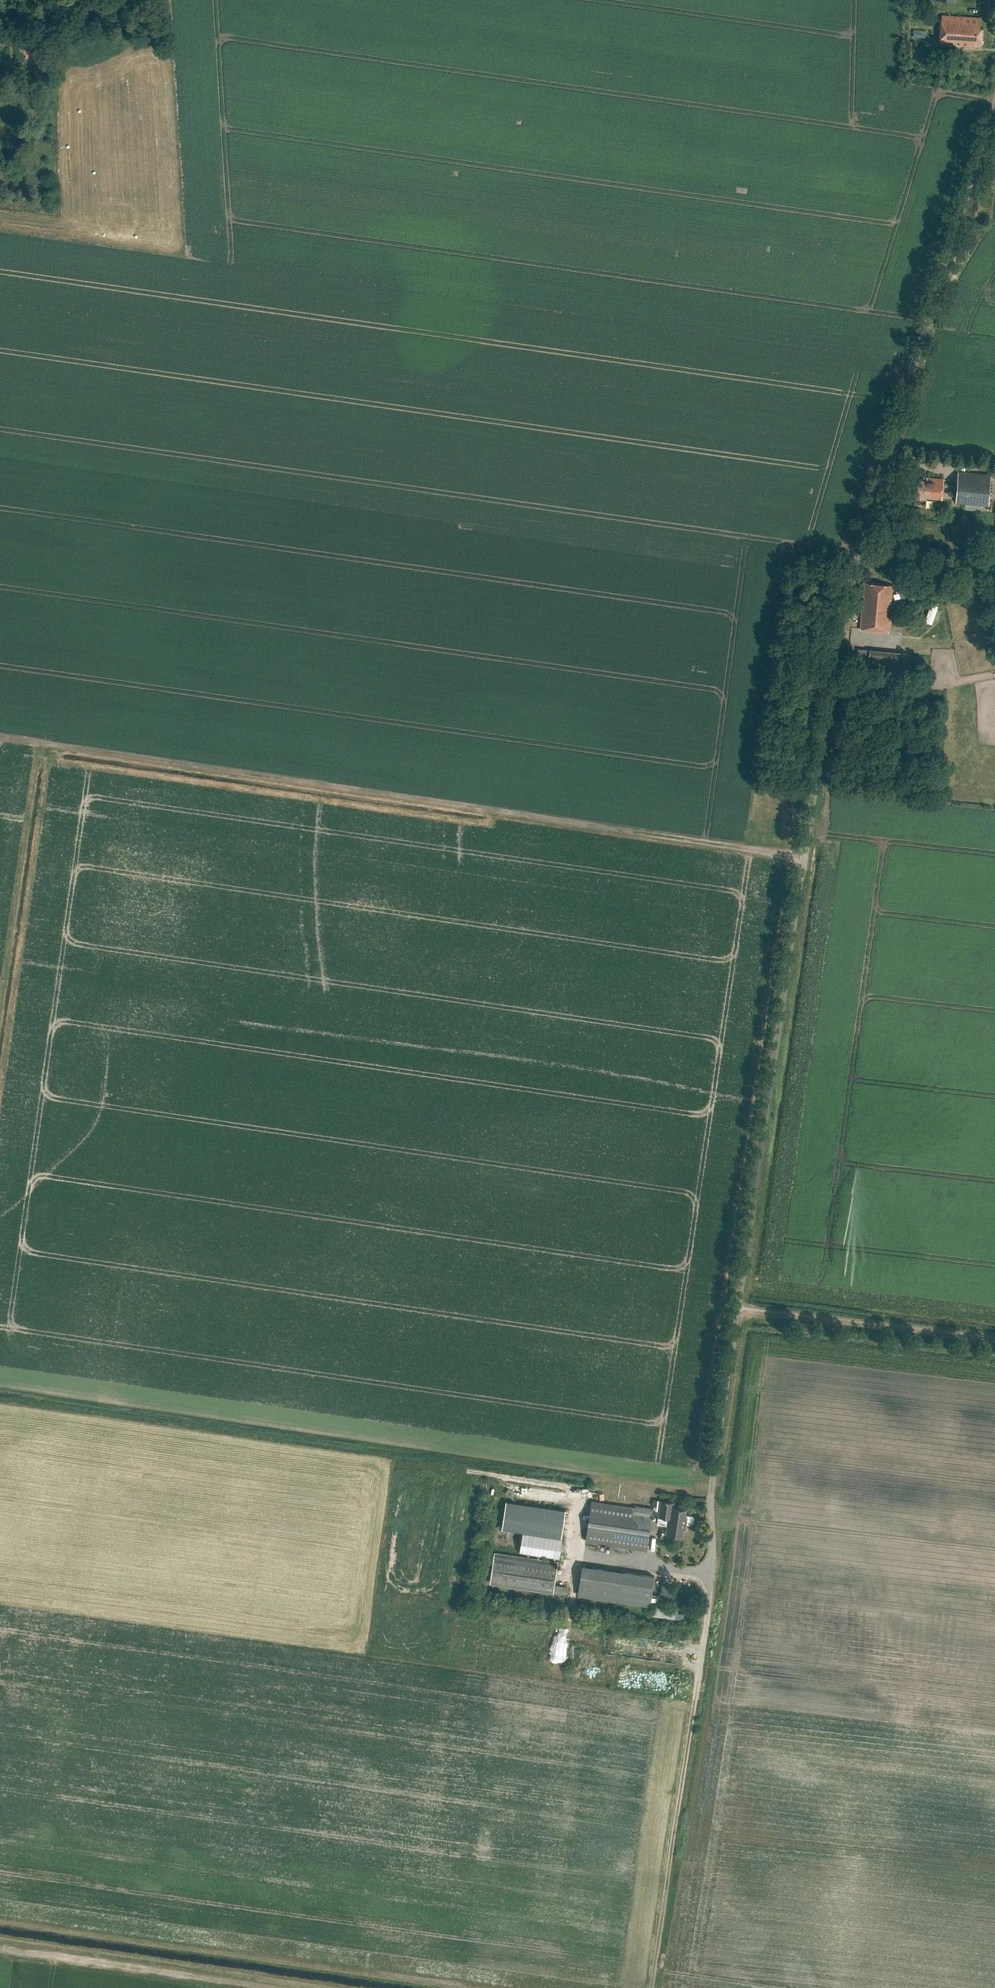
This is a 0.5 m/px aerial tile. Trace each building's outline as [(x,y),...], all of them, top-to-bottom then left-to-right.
[(942,15),(939,45),(943,45),(943,44),(964,45),(964,44),(981,46),(983,27),(980,27),(980,18),(942,15)] [(958,470),(956,501),(989,504),(991,472),(958,470)] [(915,479),(913,499),(925,500),(925,497),(942,498),(943,478),(926,477),(926,480),(915,479)] [(865,582),(861,628),(888,630),(892,584),(865,582)] [(932,600),(925,621),(932,624),(933,619),(938,621),(941,610),(937,608),(939,602),(932,600)] [(868,648),(866,662),(906,666),(908,653),(868,648)] [(674,1506),(674,1501),(662,1499),(659,1515),(669,1517),(667,1533),(682,1535),(683,1528),(686,1528),(687,1517),(685,1515),(686,1508),(674,1506)] [(591,1500),(586,1541),(647,1550),(653,1509),(591,1500)] [(562,1538),(566,1510),(506,1501),(502,1529),(562,1538)] [(493,1551),(489,1581),(553,1590),(557,1561),(493,1551)] [(582,1564),(578,1595),(650,1605),(655,1574),(582,1564)] [(658,1592),(670,1596),(674,1587),(661,1583),(658,1592)] [(655,1603),(654,1615),(685,1617),(685,1611),(679,1610),(679,1604),(655,1603)] [(554,1631),(548,1658),(565,1661),(570,1635),(554,1631)]
